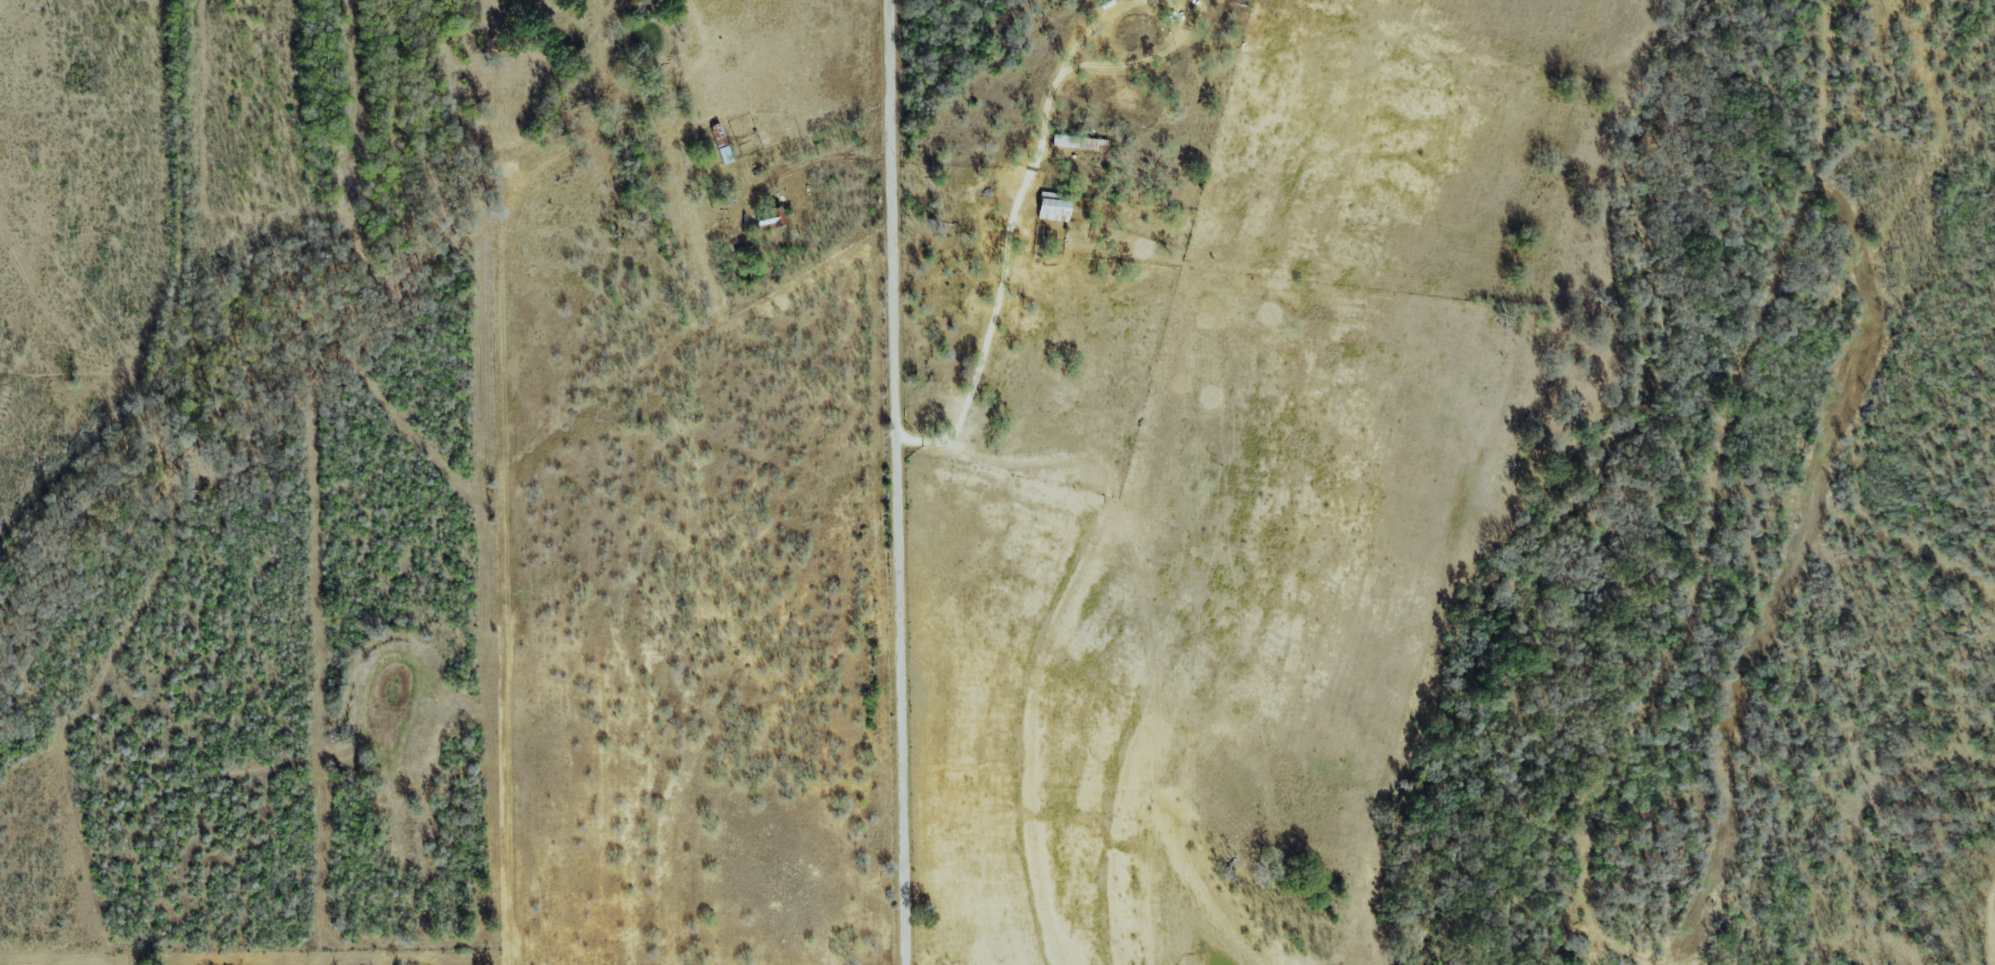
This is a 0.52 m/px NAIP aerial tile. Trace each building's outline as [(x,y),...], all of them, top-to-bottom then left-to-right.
[(710,127),(723,165),(733,162),(720,123),(710,127)] [(1052,148),(1108,150),(1108,138),(1053,136),(1052,148)] [(1058,193),(1040,193),(1039,220),(1069,221),(1070,201),(1057,201),(1058,193)] [(754,213),(759,232),(786,225),(781,206),(754,213)]
